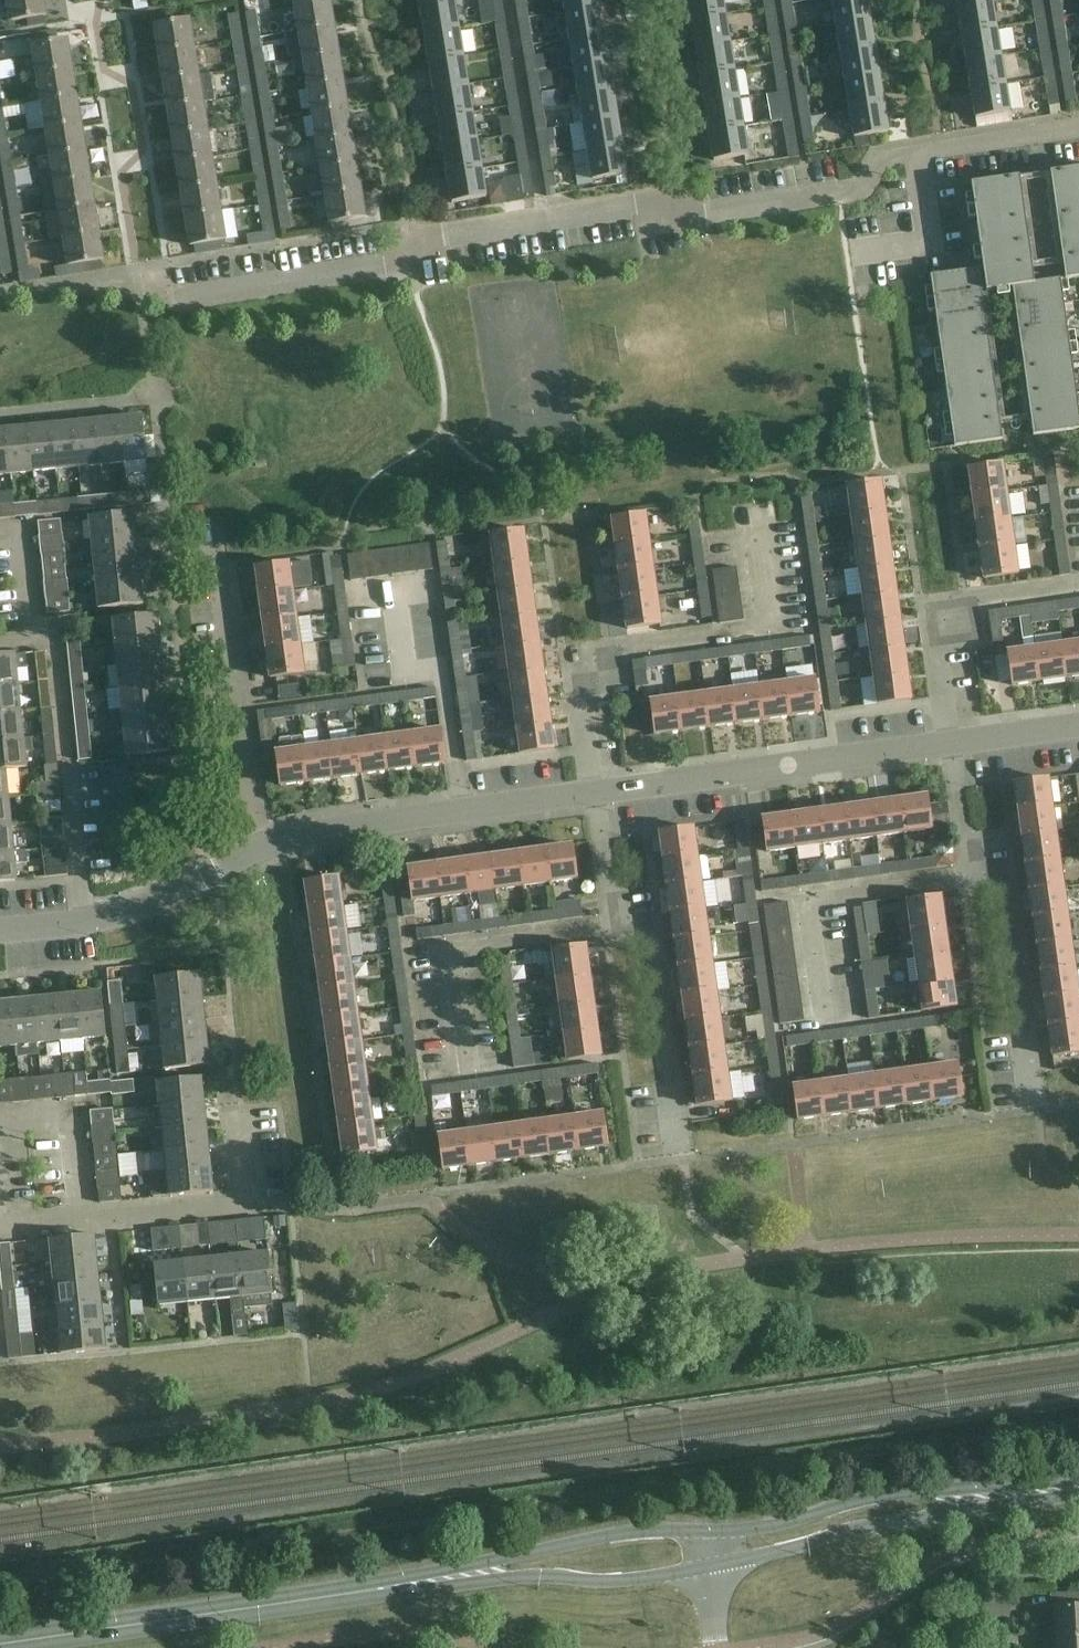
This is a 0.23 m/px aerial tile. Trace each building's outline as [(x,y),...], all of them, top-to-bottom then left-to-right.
[(11,23),(46,17),(44,0),(7,0),(11,23)] [(334,26),(330,0),(320,0),(295,4),(300,32),(334,26)] [(494,23),(505,22),(502,0),(491,0),(494,23)] [(518,20),(528,18),(525,0),(514,0),(518,20)] [(564,12),(598,7),(597,0),(562,0),(564,12)] [(725,15),(723,0),(688,0),(691,21),(725,15)] [(774,7),(773,0),(762,0),(763,9),(774,7)] [(870,20),(867,0),(832,0),(836,26),(870,20)] [(1034,22),(1045,21),(1042,0),(1031,0),(1034,22)] [(1051,20),(1062,18),(1059,0),(1048,0),(1051,20)] [(453,1),(419,7),(423,35),(457,29),(453,1)] [(962,34),(995,29),(991,1),(957,6),(962,34)] [(791,4),(781,6),(785,34),(796,32),(791,4)] [(598,7),(564,12),(569,40),(603,35),(598,7)] [(768,37),(779,36),(774,7),(763,9),(768,37)] [(245,12),(249,40),(260,38),(255,11),(245,12)] [(239,13),(227,15),(232,43),(243,41),(239,13)] [(695,49),(730,43),(725,15),(691,21),(695,49)] [(528,18),(518,20),(522,48),(533,46),(528,18)] [(1062,18),(1051,20),(1056,48),(1067,46),(1062,18)] [(840,54),(875,49),(870,20),(836,26),(840,54)] [(155,27),(160,55),(194,49),(190,21),(155,27)] [(1034,22),(1039,51),(1049,49),(1045,21),(1034,22)] [(505,22),(494,23),(499,52),(510,50),(505,22)] [(334,26),(300,32),(304,59),(339,53),(334,26)] [(428,63),(462,57),(457,29),(423,35),(428,63)] [(966,62),(1000,57),(995,29),(962,34),(966,62)] [(796,32),(785,34),(790,62),(800,60),(796,32)] [(573,69),(607,63),(603,35),(569,40),(573,69)] [(772,65),(783,64),(779,36),(768,37),(772,65)] [(260,38),(249,40),(254,67),(264,66),(260,38)] [(37,75),(72,69),(68,41),(33,47),(37,75)] [(243,41),(232,43),(237,70),(248,68),(243,41)] [(700,77),(734,71),(730,43),(695,49),(700,77)] [(527,76),(537,74),(533,46),(522,48),(527,76)] [(1067,46),(1056,48),(1060,76),(1071,74),(1067,46)] [(194,49),(160,55),(164,82),(199,76),(194,49)] [(845,82),(879,77),(875,49),(840,54),(845,82)] [(1039,51),(1043,79),(1054,77),(1049,49),(1039,51)] [(503,80),(514,78),(510,50),(499,52),(503,80)] [(339,53),(304,59),(309,86),(343,81),(339,53)] [(433,91),(467,86),(462,57),(428,63),(433,91)] [(971,91),(1004,85),(1000,57),(966,62),(971,91)] [(800,60),(790,62),(794,90),(805,89),(800,60)] [(578,97),(612,91),(607,63),(573,69),(578,97)] [(777,93),(788,92),(783,64),(772,65),(777,93)] [(258,95),(268,93),(264,66),(254,67),(258,95)] [(241,97),(252,96),(248,68),(237,70),(241,97)] [(37,75),(42,102),(77,96),(72,69),(37,75)] [(704,105),(739,100),(734,71),(700,77),(704,105)] [(537,74),(527,76),(530,94),(540,93),(540,88),(554,86),(551,72),(537,74)] [(1076,102),(1071,74),(1060,76),(1064,103),(1076,102)] [(199,76),(164,82),(169,109),(203,104),(199,76)] [(849,110),(884,105),(879,77),(845,82),(849,110)] [(1058,104),(1054,77),(1043,79),(1048,106),(1058,104)] [(508,108),(519,106),(514,78),(503,80),(508,108)] [(343,81),(309,86),(313,114),(348,108),(343,81)] [(1009,114),(1004,85),(971,91),(976,119),(1009,114)] [(437,119),(471,114),(467,86),(433,91),(437,119)] [(805,89),(794,90),(799,118),(810,117),(805,89)] [(582,125),(616,119),(612,91),(578,97),(582,125)] [(781,122),(792,120),(788,92),(777,93),(781,122)] [(263,122),(273,120),(268,93),(258,95),(263,122)] [(42,102),(46,129),(81,123),(77,96),(42,102)] [(246,125),(257,123),(252,96),(241,97),(242,107),(246,125)] [(709,133),(743,128),(739,100),(704,105),(709,133)] [(203,104),(169,109),(173,137),(208,131),(203,104)] [(888,133),(884,105),(849,110),(854,139),(888,133)] [(513,136),(524,134),(519,106),(508,108),(513,136)] [(348,108),(313,114),(318,141),(352,136),(348,108)] [(544,112),(533,114),(536,132),(547,131),(544,112)] [(442,148),(476,142),(471,114),(437,119),(442,148)] [(814,144),(810,117),(799,118),(803,145),(814,144)] [(587,153),(621,148),(616,119),(582,125),(587,153)] [(267,149),(277,148),(273,120),(263,122),(267,149)] [(792,120),(781,122),(786,149),(787,158),(798,156),(797,146),(792,120)] [(81,123),(46,129),(51,156),(51,157),(86,151),(81,123)] [(250,152),(261,150),(257,123),(246,125),(246,126),(248,141),(250,152)] [(748,156),(743,128),(709,133),(714,162),(748,156)] [(208,131),(173,137),(178,164),(212,158),(208,131)] [(547,131),(536,132),(541,160),(551,159),(547,131)] [(517,164),(528,163),(524,134),(513,136),(517,164)] [(11,163),(7,136),(0,137),(0,163),(0,165),(11,163)] [(352,136),(318,141),(322,168),(356,163),(352,136)] [(446,176),(480,170),(476,142),(442,148),(446,176)] [(271,177),(282,175),(277,148),(267,149),(271,177)] [(625,176),(621,148),(587,153),(591,182),(625,176)] [(261,150),(250,152),(254,179),(266,178),(261,150)] [(56,184),(91,178),(86,151),(51,157),(51,156),(37,158),(39,171),(53,169),(56,184)] [(212,158),(178,164),(182,191),(217,186),(212,158)] [(5,192),(16,191),(11,163),(0,165),(5,192)] [(327,196),(361,190),(356,163),(322,168),(327,196)] [(553,169),(542,170),(545,189),(556,187),(553,169)] [(480,170),(446,176),(451,204),(485,199),(480,170)] [(1012,289),(1060,282),(1078,279),(1078,170),(971,185),(986,292),(1012,289)] [(519,174),(503,177),(508,203),(534,199),(533,189),(530,173),(519,174)] [(276,204),(286,202),(282,175),(271,177),(276,204)] [(56,184),(60,211),(95,206),(91,178),(56,184)] [(259,207),(270,205),(266,178),(254,179),(259,207)] [(217,186),(182,191),(187,219),(221,213),(217,186)] [(365,218),(361,190),(327,196),(331,224),(365,218)] [(9,220),(20,218),(16,191),(5,192),(9,220)] [(290,228),(286,202),(276,204),(280,229),(290,228)] [(263,232),(247,235),(248,245),(276,241),(274,230),(270,205),(259,207),(263,232)] [(60,211),(65,239),(100,233),(95,206),(60,211)] [(226,241),(221,213),(187,219),(191,247),(226,241)] [(14,247),(25,245),(20,218),(9,220),(14,247)] [(104,261),(100,233),(65,239),(69,267),(104,261)] [(29,272),(25,245),(14,247),(18,274),(29,272)] [(0,249),(0,269),(1,275),(12,273),(8,248),(0,249)] [(1002,440),(978,270),(930,277),(954,447),(1002,440)] [(1060,282),(1012,289),(1033,436),(1078,430),(1078,417),(1060,282)] [(141,416),(118,418),(122,464),(125,463),(126,474),(144,472),(143,462),(145,461),(141,416)] [(100,466),(122,464),(118,418),(95,420),(100,466)] [(77,468),(100,466),(95,420),(72,423),(77,468)] [(55,471),(77,468),(72,423),(50,425),(55,471)] [(32,473),(55,471),(50,425),(27,427),(32,473)] [(9,475),(32,473),(27,427),(5,430),(9,475)] [(9,475),(5,430),(0,430),(0,476),(9,475)] [(1053,455),(1042,457),(1046,485),(1046,487),(1057,485),(1053,455)] [(969,470),(973,497),(1006,492),(1002,465),(969,470)] [(847,487),(851,514),(884,509),(881,482),(847,487)] [(1049,514),(1061,512),(1057,485),(1046,487),(1046,485),(1037,486),(1039,504),(1048,503),(1049,514)] [(125,493),(127,506),(150,504),(149,490),(125,493)] [(976,524),(1010,520),(1006,492),(973,497),(976,524)] [(104,508),(127,506),(125,493),(103,495),(104,508)] [(81,510),(104,508),(103,495),(80,497),(81,510)] [(59,513),(81,510),(80,497),(57,500),(59,513)] [(57,500),(35,502),(36,515),(59,513),(57,500)] [(14,517),(36,515),(35,502),(12,504),(14,517)] [(812,502),(801,503),(803,518),(803,521),(814,519),(821,518),(820,507),(813,508),(812,502)] [(14,517),(12,504),(0,505),(0,518),(14,517)] [(686,507),(689,535),(700,534),(696,506),(686,507)] [(851,514),(855,541),(888,536),(884,509),(851,514)] [(1064,540),(1061,512),(1049,514),(1051,521),(1053,541),(1064,540)] [(88,518),(90,541),(135,536),(133,513),(88,518)] [(612,519),(616,547),(650,542),(646,515),(612,519)] [(1014,547),(1010,520),(976,524),(980,551),(1014,547)] [(490,536),(494,563),(528,559),(524,531),(490,536)] [(62,534),(40,536),(41,546),(63,544),(62,534)] [(704,562),(700,534),(689,535),(693,563),(704,562)] [(135,536),(90,541),(93,564),(138,559),(135,536)] [(855,541),(858,568),(892,563),(888,536),(855,541)] [(1064,540),(1053,541),(1057,568),(1068,566),(1064,540)] [(450,570),(450,569),(446,541),(435,542),(439,571),(450,570)] [(653,569),(650,542),(616,547),(620,574),(653,569)] [(414,545),(418,570),(432,568),(428,543),(414,545)] [(63,544),(41,546),(42,556),(64,554),(63,544)] [(418,570),(414,545),(401,547),(404,572),(418,570)] [(391,574),(404,572),(401,547),(387,548),(391,574)] [(1018,574),(1014,547),(980,551),(984,579),(1018,574)] [(391,574),(387,548),(374,550),(378,576),(391,574)] [(378,576),(374,550),(361,552),(364,578),(378,576)] [(350,580),(364,578),(361,552),(347,554),(350,580)] [(329,557),(333,586),(344,584),(340,555),(329,557)] [(138,559),(93,564),(95,587),(140,582),(138,559)] [(528,559),(494,563),(498,590),(531,586),(528,559)] [(289,564),(254,569),(258,596),(293,591),(293,590),(312,587),(309,561),(289,564)] [(704,562),(693,563),(696,590),(707,589),(704,562)] [(858,568),(862,595),(896,590),(892,563),(858,568)] [(713,584),(738,580),(736,566),(712,570),(713,584)] [(657,596),(653,569),(620,574),(624,601),(657,596)] [(454,597),(450,570),(439,571),(443,598),(454,597)] [(67,580),(44,582),(45,592),(68,589),(67,580)] [(713,584),(715,596),(739,593),(738,580),(713,584)] [(140,582),(95,587),(98,610),(143,605),(140,582)] [(344,584),(333,586),(337,613),(348,611),(344,584)] [(498,590),(502,617),(535,613),(531,586),(498,590)] [(68,589),(45,592),(46,601),(69,599),(68,589)] [(707,589),(696,590),(700,618),(711,617),(707,589)] [(862,595),(866,622),(900,617),(896,590),(862,595)] [(258,596),(262,623),(297,618),(293,591),(258,596)] [(715,596),(717,609),(741,606),(739,593),(715,596)] [(661,624),(657,596),(624,601),(627,629),(661,624)] [(443,598),(447,625),(458,624),(454,597),(443,598)] [(1056,600),(1058,611),(1068,610),(1078,609),(1078,597),(1056,600)] [(1029,604),(1030,615),(1058,611),(1056,600),(1029,604)] [(825,601),(814,602),(818,629),(829,628),(829,623),(840,622),(837,607),(826,609),(825,601)] [(1029,604),(987,610),(991,643),(1003,642),(1000,619),(1020,617),(1030,615),(1029,604)] [(741,606),(717,609),(719,623),(743,619),(741,606)] [(348,611),(337,613),(340,640),(352,638),(348,611)] [(502,617),(506,645),(539,640),(535,613),(502,617)] [(114,643),(159,638),(156,615),(112,620),(114,643)] [(866,622),(870,649),(904,644),(900,617),(866,622)] [(297,618),(262,623),(266,650),(301,645),(297,618)] [(67,646),(80,645),(77,622),(65,623),(67,646)] [(461,651),(461,650),(459,636),(458,624),(447,625),(451,652),(461,651)] [(822,656),(833,655),(829,628),(818,629),(822,656)] [(808,635),(781,639),(782,650),(810,646),(808,635)] [(1035,648),(1033,637),(1023,639),(1024,649),(1007,651),(1012,685),(1040,681),(1035,648)] [(116,665),(161,661),(159,638),(114,643),(116,665)] [(355,665),(352,638),(340,640),(342,656),(335,657),(336,664),(334,665),(334,668),(355,665)] [(755,653),(782,650),(781,639),(754,643),(755,653)] [(506,645),(509,672),(543,667),(539,640),(506,645)] [(1062,644),(1067,678),(1078,676),(1078,641),(1062,644)] [(728,657),(755,653),(754,643),(727,646),(728,657)] [(870,649),(874,676),(908,672),(904,644),(870,649)] [(1067,678),(1062,644),(1035,648),(1040,681),(1067,678)] [(82,668),(80,645),(67,646),(69,669),(82,668)] [(301,645),(266,650),(270,678),(305,673),(301,645)] [(716,659),(728,657),(727,646),(699,650),(701,661),(716,659)] [(470,648),(461,650),(461,651),(451,652),(454,679),(465,678),(462,654),(470,653),(470,648)] [(699,650),(672,654),(674,665),(701,661),(699,650)] [(34,652),(37,681),(48,680),(45,651),(34,652)] [(17,684),(15,668),(27,667),(26,654),(0,657),(0,685),(17,684)] [(672,654),(644,657),(646,669),(674,665),(672,654)] [(833,655),(822,656),(826,683),(837,682),(833,655)] [(163,683),(161,661),(116,665),(119,688),(163,683)] [(509,672),(513,699),(546,694),(543,667),(509,672)] [(84,690),(82,668),(69,669),(71,691),(84,690)] [(912,699),(908,672),(874,676),(878,704),(912,699)] [(465,678),(454,679),(458,706),(469,705),(467,690),(477,689),(476,676),(465,678)] [(815,678),(787,682),(792,716),(819,712),(815,678)] [(37,681),(40,709),(51,708),(48,680),(37,681)] [(760,686),(764,719),(792,716),(787,682),(760,686)] [(837,682),(826,683),(829,710),(840,708),(837,682)] [(166,706),(163,683),(119,688),(121,710),(166,706)] [(0,685),(0,713),(20,711),(17,684),(0,685)] [(405,690),(407,702),(423,699),(425,713),(437,711),(434,686),(405,690)] [(737,723),(764,719),(760,686),(733,689),(737,723)] [(710,727),(737,723),(733,689),(705,693),(710,727)] [(86,713),(84,690),(71,691),(74,714),(86,713)] [(405,690),(378,694),(380,705),(386,705),(407,702),(405,690)] [(683,731),(710,727),(705,693),(678,697),(683,731)] [(380,705),(378,694),(359,697),(351,698),(353,709),(354,709),(375,706),(380,705)] [(513,699),(517,726),(550,721),(546,694),(513,699)] [(683,731),(678,697),(650,701),(655,735),(683,731)] [(351,698),(324,701),(325,713),(344,710),(346,723),(356,722),(354,709),(353,709),(351,698)] [(324,701),(297,705),(298,716),(325,713),(324,701)] [(469,705),(458,706),(462,733),(473,732),(473,731),(479,730),(483,730),(479,703),(469,705)] [(298,716),(297,705),(256,710),(257,722),(298,716)] [(168,728),(166,706),(121,710),(123,733),(168,728)] [(40,709),(43,737),(54,736),(51,708),(40,709)] [(0,713),(0,740),(22,738),(20,711),(0,713)] [(89,735),(86,713),(74,714),(76,737),(89,735)] [(554,749),(550,721),(517,726),(521,753),(554,749)] [(170,751),(168,728),(123,733),(126,756),(170,751)] [(362,775),(357,742),(355,742),(354,734),(347,735),(346,730),(328,732),(330,746),(335,779),(362,775)] [(440,730),(411,734),(416,767),(445,763),(440,730)] [(473,732),(462,733),(466,760),(483,758),(479,730),(473,731),(473,732)] [(411,734),(384,738),(389,771),(416,767),(411,734)] [(89,735),(76,737),(78,760),(91,758),(89,735)] [(43,737),(46,764),(57,763),(54,736),(43,737)] [(280,786),(307,783),(303,749),(302,736),(291,737),(293,751),(275,753),(280,786)] [(0,740),(0,769),(5,768),(25,766),(24,752),(33,751),(32,737),(22,738),(0,740)] [(384,738),(357,742),(362,775),(389,771),(384,738)] [(330,746),(303,749),(307,783),(335,779),(330,746)] [(46,782),(35,783),(36,793),(59,791),(59,782),(57,763),(46,764),(44,764),(46,782)] [(101,769),(103,782),(129,779),(128,773),(128,766),(101,769)] [(104,789),(104,796),(131,793),(130,782),(129,779),(103,782),(104,789)] [(1017,811),(1051,806),(1047,779),(1013,783),(1017,811)] [(59,791),(36,793),(36,803),(60,801),(59,791)] [(132,806),(131,793),(104,796),(105,809),(132,806)] [(925,795),(898,799),(903,833),(948,827),(945,802),(927,804),(925,795)] [(0,797),(0,825),(11,823),(8,796),(0,797)] [(871,803),(875,837),(903,833),(898,799),(871,803)] [(848,841),(875,837),(871,803),(843,807),(848,841)] [(133,819),(132,806),(105,809),(107,822),(133,819)] [(1051,806),(1017,811),(1021,838),(1054,833),(1051,806)] [(821,844),(848,841),(843,807),(816,811),(821,844)] [(794,848),(821,844),(816,811),(789,814),(794,848)] [(794,848),(789,814),(761,818),(766,852),(794,848)] [(135,833),(133,819),(107,822),(108,836),(135,833)] [(733,821),(737,849),(737,850),(748,848),(745,820),(733,821)] [(13,851),(11,823),(0,825),(0,852),(13,851)] [(662,860),(696,855),(692,828),(658,833),(662,860)] [(1054,833),(1021,838),(1025,865),(1058,861),(1054,833)] [(64,836),(40,838),(40,839),(41,848),(65,846),(64,836)] [(138,868),(135,841),(120,842),(122,869),(138,868)] [(543,848),(548,882),(575,878),(571,845),(543,848)] [(65,846),(41,848),(42,858),(66,855),(65,846)] [(521,886),(548,882),(543,848),(516,852),(521,886)] [(741,877),(752,875),(748,848),(737,850),(737,849),(732,850),(736,878),(741,878),(741,877)] [(0,852),(0,881),(16,879),(15,864),(27,863),(26,850),(13,851),(0,852)] [(516,852),(489,856),(493,890),(521,886),(516,852)] [(700,883),(696,855),(662,860),(666,887),(700,883)] [(489,856),(462,860),(466,893),(493,890),(489,856)] [(934,856),(906,860),(908,871),(936,867),(934,856)] [(462,860),(435,863),(439,897),(466,893),(462,860)] [(879,864),(881,875),(908,871),(906,860),(879,864)] [(1058,861),(1025,865),(1028,892),(1062,888),(1058,861)] [(412,901),(439,897),(435,863),(407,867),(409,885),(399,886),(403,917),(414,915),(412,901)] [(853,879),(881,875),(879,864),(852,868),(853,879)] [(826,882),(853,879),(852,868),(825,872),(826,882)] [(379,871),(383,899),(394,898),(390,870),(379,871)] [(799,886),(826,882),(825,872),(809,873),(798,875),(799,886)] [(741,878),(745,904),(756,902),(752,875),(741,877),(741,878)] [(799,886),(798,875),(770,880),(760,881),(762,892),(771,890),(799,886)] [(308,910),(342,905),(338,877),(304,882),(308,910)] [(704,910),(700,883),(666,887),(670,915),(704,910)] [(1062,888),(1028,892),(1032,920),(1066,915),(1062,888)] [(910,928),(943,924),(939,896),(906,901),(910,928)] [(398,925),(394,898),(383,899),(387,926),(398,925)] [(551,910),(553,921),(582,916),(579,899),(551,904),(552,910),(551,910)] [(765,919),(789,915),(787,901),(763,905),(765,919)] [(760,930),(756,902),(745,904),(749,931),(760,930)] [(479,920),(470,921),(472,932),(499,928),(497,917),(496,904),(477,907),(479,920)] [(346,932),(342,905),(308,910),(312,937),(346,932)] [(852,908),(856,936),(867,935),(863,906),(852,908)] [(472,932),(470,921),(468,908),(451,911),(453,923),(443,924),(445,936),(472,932)] [(526,924),(553,921),(551,910),(524,913),(526,924)] [(708,937),(704,910),(670,915),(674,942),(708,937)] [(499,928),(526,924),(524,913),(497,917),(499,928)] [(445,936),(443,924),(416,928),(414,915),(403,917),(407,941),(445,936)] [(765,919),(766,932),(790,928),(789,915),(765,919)] [(1066,915),(1032,920),(1036,947),(1070,942),(1066,915)] [(943,924),(910,928),(914,956),(947,951),(943,924)] [(398,925),(387,926),(391,954),(402,952),(398,925)] [(766,932),(768,945),(792,941),(790,928),(766,932)] [(763,957),(760,930),(749,931),(753,958),(763,957)] [(350,959),(346,932),(312,937),(316,964),(350,959)] [(867,935),(856,936),(860,964),(871,962),(870,960),(867,935)] [(678,969),(711,964),(708,937),(674,942),(678,969)] [(768,945),(770,958),(794,954),(792,941),(768,945)] [(1070,942),(1036,947),(1040,974),(1073,969),(1070,942)] [(551,949),(555,977),(589,972),(585,945),(551,949)] [(914,956),(918,983),(951,979),(947,951),(914,956)] [(770,958),(772,971),(796,967),(794,954),(770,958)] [(498,957),(501,985),(512,983),(508,956),(498,957)] [(767,984),(763,957),(753,958),(756,986),(767,984)] [(860,964),(864,991),(875,989),(875,988),(890,986),(888,969),(886,958),(870,960),(871,962),(860,964)] [(354,987),(350,959),(316,964),(320,991),(354,987)] [(681,996),(715,991),(711,964),(678,969),(681,996)] [(772,971),(774,984),(798,980),(796,967),(772,971)] [(1077,997),(1073,969),(1040,974),(1044,1001),(1077,997)] [(555,977),(559,1005),(592,1000),(589,972),(555,977)] [(157,1001),(201,997),(199,973),(154,977),(157,1001)] [(951,979),(918,983),(922,1011),(955,1006),(951,979)] [(774,984),(776,997),(800,993),(798,980),(774,984)] [(110,1006),(123,1005),(120,981),(107,982),(110,1006)] [(501,985),(505,1012),(516,1011),(512,983),(501,985)] [(771,1011),(767,984),(756,986),(760,1013),(771,1011)] [(358,1014),(354,987),(320,991),(324,1018),(358,1014)] [(876,1003),(875,989),(864,991),(868,1019),(879,1017),(876,1003)] [(77,994),(81,1039),(105,1037),(100,991),(77,994)] [(685,1023),(719,1019),(715,991),(681,996),(685,1023)] [(800,993),(776,997),(777,1010),(802,1006),(800,993)] [(59,1041),(81,1039),(77,994),(54,996),(59,1041)] [(37,1044),(38,1044),(59,1041),(54,996),(32,998),(37,1044)] [(159,1024),(203,1019),(201,997),(157,1001),(159,1024)] [(1077,997),(1044,1001),(1047,1028),(1078,1024),(1078,1010),(1077,997)] [(32,998),(10,1001),(14,1046),(16,1046),(17,1056),(40,1054),(38,1044),(37,1044),(32,998)] [(559,1005),(563,1032),(596,1027),(592,1000),(559,1005)] [(10,1001),(0,1002),(0,1047),(14,1046),(10,1001)] [(112,1029),(125,1027),(123,1005),(110,1006),(112,1029)] [(413,1033),(409,1006),(398,1008),(402,1035),(413,1033)] [(802,1006),(777,1010),(779,1024),(804,1020),(802,1006)] [(516,1011),(505,1012),(509,1040),(520,1038),(516,1011)] [(764,1040),(775,1039),(771,1011),(760,1013),(764,1040)] [(921,1017),(923,1028),(951,1024),(950,1013),(921,1017)] [(328,1046),(361,1041),(358,1014),(324,1018),(328,1046)] [(921,1017),(894,1021),(896,1032),(923,1028),(921,1017)] [(161,1046),(206,1042),(203,1019),(159,1024),(161,1046)] [(689,1051),(723,1046),(719,1019),(685,1023),(689,1051)] [(867,1025),(868,1036),(896,1032),(894,1021),(867,1025)] [(1047,1028),(1051,1056),(1078,1052),(1078,1024),(1047,1028)] [(867,1025),(840,1028),(841,1040),(868,1036),(867,1025)] [(114,1051),(127,1050),(125,1027),(112,1029),(114,1051)] [(600,1055),(596,1027),(563,1032),(567,1060),(600,1055)] [(840,1028),(812,1032),(814,1044),(841,1040),(840,1028)] [(786,1047),(814,1044),(812,1032),(785,1036),(786,1047)] [(417,1061),(413,1033),(402,1035),(406,1062),(417,1061)] [(520,1038),(509,1040),(513,1068),(552,1062),(550,1050),(532,1053),(530,1037),(520,1038)] [(768,1067),(778,1066),(775,1039),(764,1040),(768,1067)] [(331,1073),(365,1068),(361,1041),(328,1046),(331,1073)] [(206,1042),(161,1046),(164,1070),(208,1065),(206,1042)] [(693,1078),(727,1073),(723,1046),(689,1051),(693,1078)] [(127,1050),(114,1051),(116,1074),(129,1073),(127,1050)] [(417,1061),(406,1062),(410,1089),(421,1088),(417,1061)] [(595,1063),(567,1066),(569,1077),(597,1073),(595,1063)] [(956,1063),(928,1067),(933,1101),(961,1097),(956,1063)] [(569,1077),(567,1066),(540,1070),(542,1081),(541,1081),(542,1089),(561,1087),(560,1079),(569,1077)] [(778,1066),(768,1067),(770,1084),(766,1084),(767,1095),(782,1093),(778,1066)] [(928,1067),(901,1071),(906,1105),(933,1101),(928,1067)] [(335,1100),(369,1095),(365,1068),(331,1073),(335,1100)] [(513,1074),(515,1084),(541,1081),(542,1081),(540,1070),(513,1074)] [(901,1071),(874,1074),(879,1108),(906,1105),(901,1071)] [(86,1072),(53,1075),(54,1086),(64,1086),(73,1084),(75,1097),(88,1095),(87,1083),(86,1072)] [(727,1073),(693,1078),(697,1105),(731,1101),(727,1073)] [(515,1084),(513,1074),(486,1078),(487,1088),(488,1088),(515,1084)] [(874,1074),(847,1078),(852,1112),(879,1108),(874,1074)] [(156,1082),(158,1106),(203,1101),(201,1077),(156,1082)] [(28,1078),(8,1080),(9,1091),(19,1090),(29,1089),(28,1078)] [(487,1088),(486,1078),(459,1081),(460,1092),(487,1088)] [(847,1078),(820,1082),(825,1116),(852,1112),(847,1078)] [(111,1080),(87,1083),(88,1095),(111,1093),(112,1093),(111,1082),(111,1080)] [(127,1081),(111,1082),(112,1093),(111,1093),(111,1095),(128,1094),(127,1081)] [(432,1096),(460,1092),(459,1081),(431,1085),(432,1096)] [(825,1116),(820,1082),(792,1086),(797,1120),(825,1116)] [(64,1086),(54,1086),(55,1099),(75,1097),(73,1084),(64,1086)] [(425,1115),(421,1088),(410,1089),(413,1117),(425,1115)] [(19,1090),(9,1091),(11,1103),(30,1101),(29,1089),(19,1090)] [(339,1127),(373,1122),(369,1095),(335,1100),(339,1127)] [(161,1128),(206,1123),(203,1101),(158,1106),(161,1128)] [(574,1116),(579,1150),(607,1146),(602,1112),(574,1116)] [(430,1156),(425,1115),(413,1117),(416,1135),(409,1136),(412,1159),(430,1156)] [(574,1116),(547,1120),(552,1154),(579,1150),(574,1116)] [(547,1120),(520,1124),(525,1157),(552,1154),(547,1120)] [(373,1122),(339,1127),(343,1155),(377,1150),(373,1122)] [(114,1123),(102,1124),(103,1134),(104,1143),(116,1142),(114,1123)] [(208,1146),(206,1123),(161,1128),(163,1150),(208,1146)] [(102,1124),(91,1125),(93,1144),(104,1143),(103,1134),(102,1124)] [(520,1124),(493,1127),(498,1161),(525,1157),(520,1124)] [(493,1127),(466,1131),(470,1165),(498,1161),(493,1127)] [(470,1165),(466,1131),(438,1135),(443,1169),(470,1165)] [(165,1172),(210,1168),(208,1146),(163,1150),(165,1172)] [(119,1167),(107,1168),(108,1178),(109,1188),(121,1187),(120,1177),(119,1167)] [(107,1168),(96,1170),(98,1189),(99,1203),(122,1201),(121,1187),(109,1188),(108,1178),(107,1168)] [(213,1191),(210,1168),(165,1172),(151,1174),(154,1197),(213,1191)] [(264,1218),(253,1219),(255,1241),(266,1240),(264,1218)] [(235,1221),(224,1222),(227,1244),(237,1243),(235,1221)] [(207,1223),(197,1224),(199,1247),(210,1246),(207,1223)] [(180,1226),(151,1229),(153,1251),(183,1248),(180,1226)] [(50,1239),(52,1262),(96,1258),(94,1234),(50,1239)] [(12,1266),(10,1243),(0,1244),(0,1267),(12,1266)] [(268,1253),(240,1256),(245,1308),(273,1305),(268,1253)] [(240,1256),(211,1259),(216,1299),(230,1298),(231,1316),(233,1336),(247,1335),(245,1314),(245,1308),(240,1256)] [(54,1284),(98,1280),(96,1258),(52,1262),(54,1284)] [(188,1302),(216,1299),(211,1259),(184,1262),(188,1302)] [(188,1302),(184,1262),(155,1264),(159,1305),(188,1302)] [(14,1289),(12,1266),(0,1267),(0,1277),(1,1290),(14,1289)] [(57,1307),(101,1303),(98,1280),(54,1284),(57,1307)] [(4,1313),(17,1311),(14,1289),(1,1290),(4,1313)] [(59,1329),(103,1325),(101,1303),(57,1307),(59,1329)] [(6,1335),(19,1334),(17,1311),(4,1313),(6,1335)] [(103,1325),(59,1329),(62,1353),(106,1349),(103,1325)] [(19,1334),(6,1335),(8,1358),(22,1357),(19,1334)] [(1078,1636),(1078,1593),(1063,1593),(1064,1606),(1055,1607),(1057,1637),(1078,1636)] [(1057,1637),(1057,1647),(1078,1647),(1078,1636),(1057,1637)]
